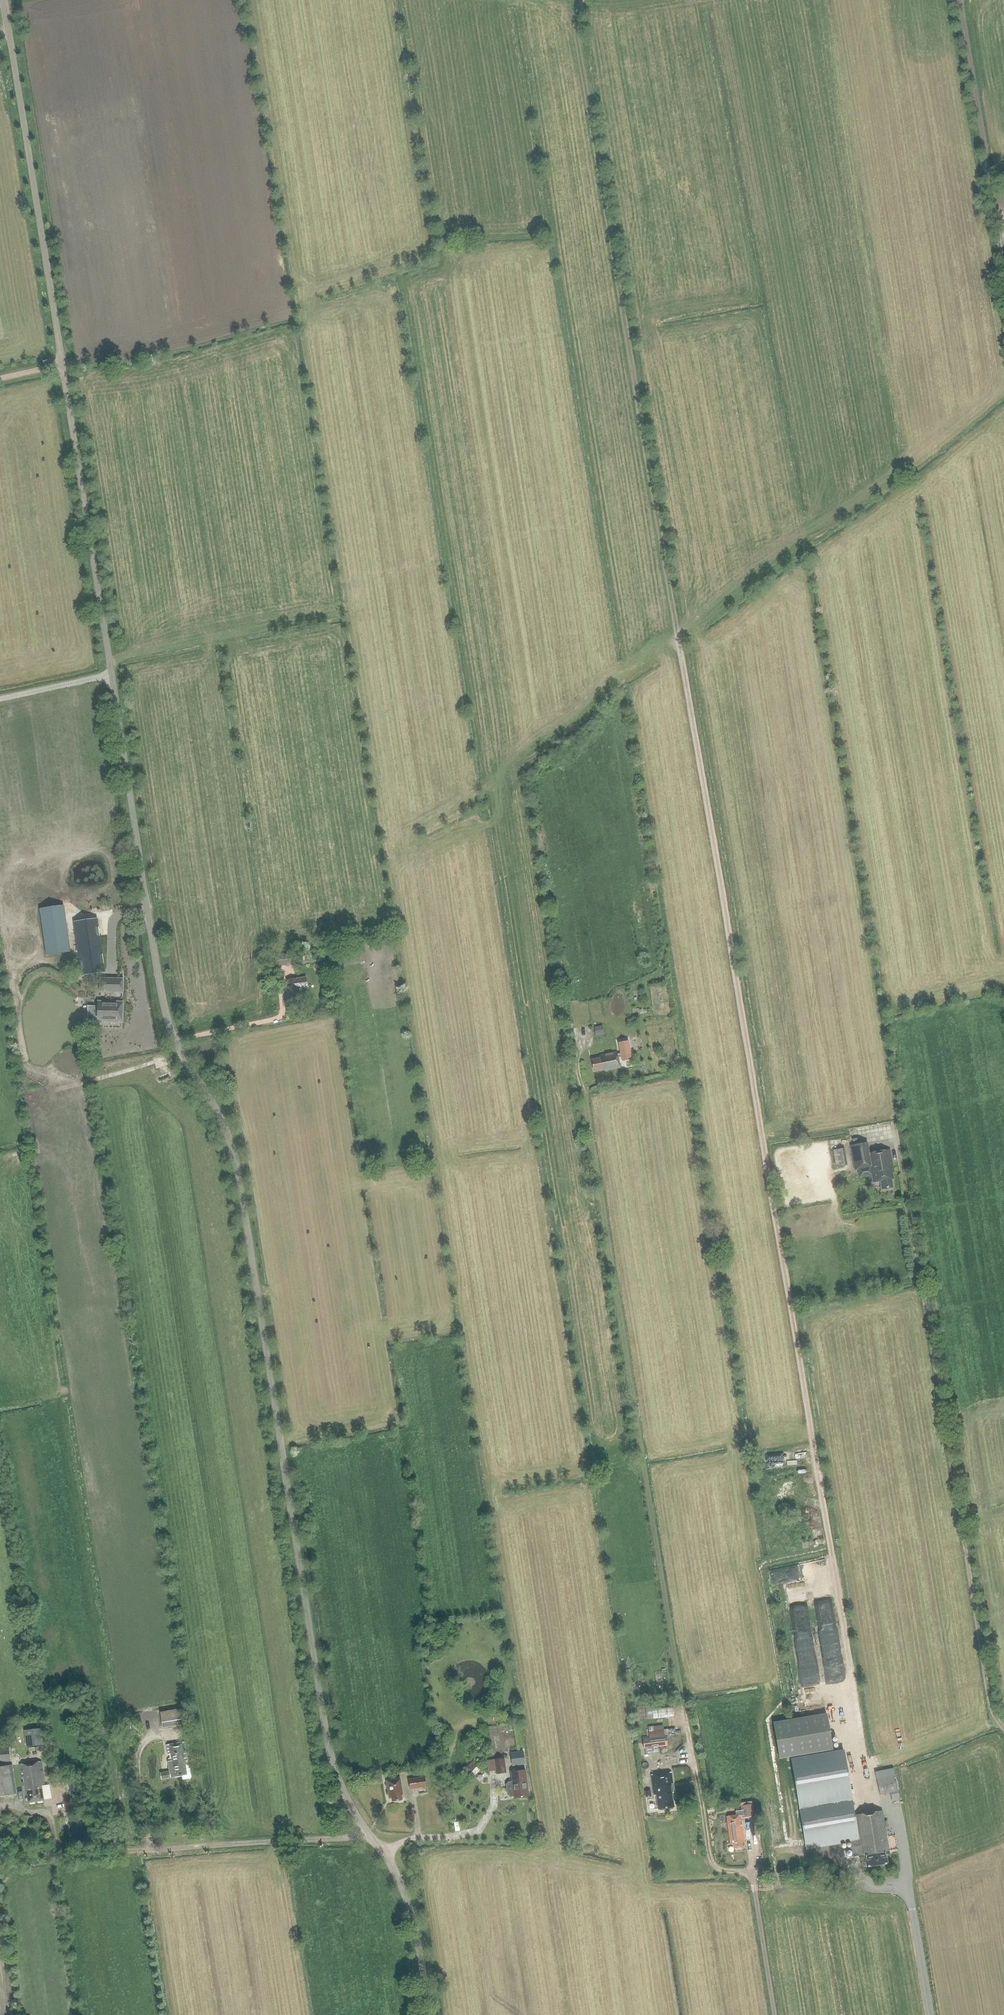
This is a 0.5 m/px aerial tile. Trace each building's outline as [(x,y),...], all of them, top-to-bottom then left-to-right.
[(63,905),(39,909),(46,955),(70,952),(63,905)] [(105,972),(97,918),(73,922),(81,976),(105,972)] [(274,955),(276,966),(290,965),(289,953),(274,955)] [(300,1001),(298,989),(307,987),(306,977),(287,980),(288,987),(283,988),(286,1004),(300,1001)] [(122,980),(101,979),(100,991),(122,992),(122,980)] [(89,1007),(89,1020),(97,1020),(97,1022),(121,1023),(122,1004),(98,1003),(98,1008),(89,1007)] [(607,1015),(606,1005),(598,1006),(599,1016),(607,1015)] [(632,1049),(640,1048),(639,1038),(630,1039),(632,1049)] [(617,1054),(617,1052),(599,1055),(599,1058),(591,1060),(594,1071),(604,1069),(605,1071),(620,1068),(618,1058),(621,1058),(621,1060),(632,1058),(628,1041),(618,1043),(620,1054),(617,1054)] [(855,1170),(858,1169),(859,1177),(872,1175),(873,1182),(880,1181),(882,1189),(893,1187),(890,1172),(894,1172),(890,1150),(869,1154),(867,1142),(850,1145),(855,1170)] [(835,1149),(839,1166),(849,1164),(846,1147),(835,1149)] [(808,1562),(771,1569),(774,1584),(811,1576),(808,1562)] [(791,1599),(792,1620),(811,1619),(810,1598),(791,1599)] [(820,1627),(838,1622),(834,1609),(828,1610),(829,1614),(818,1617),(820,1627)] [(674,1716),(673,1705),(651,1708),(652,1718),(674,1716)] [(185,1723),(183,1708),(156,1711),(158,1727),(185,1723)] [(826,1713),(773,1722),(779,1758),(832,1750),(826,1713)] [(510,1724),(490,1726),(492,1749),(508,1747),(508,1745),(517,1744),(516,1737),(511,1737),(510,1724)] [(40,1728),(25,1730),(27,1747),(42,1745),(40,1728)] [(663,1730),(648,1731),(649,1735),(642,1736),(643,1748),(645,1748),(645,1754),(653,1753),(652,1752),(658,1751),(657,1747),(668,1745),(666,1735),(664,1736),(663,1730)] [(186,1765),(186,1764),(183,1743),(165,1745),(168,1762),(167,1762),(168,1772),(160,1773),(161,1779),(174,1776),(174,1777),(181,1776),(182,1780),(189,1779),(190,1777),(188,1765),(186,1765)] [(10,1761),(8,1745),(0,1746),(0,1762),(10,1761)] [(511,1753),(513,1765),(524,1764),(522,1751),(511,1753)] [(807,1850),(832,1845),(851,1842),(854,1857),(865,1854),(867,1866),(888,1862),(886,1851),(889,1850),(882,1810),(855,1815),(843,1751),(791,1761),(807,1850)] [(487,1760),(488,1771),(496,1770),(496,1774),(506,1773),(504,1758),(487,1760)] [(41,1786),(45,1785),(41,1762),(20,1765),(24,1791),(27,1791),(28,1803),(44,1800),(41,1786)] [(474,1763),(467,1771),(474,1776),(480,1769),(474,1763)] [(17,1793),(12,1765),(0,1767),(0,1795),(17,1793)] [(511,1772),(512,1781),(508,1782),(506,1785),(507,1795),(510,1797),(514,1796),(514,1798),(529,1796),(525,1770),(511,1772)] [(674,1783),(672,1783),(671,1772),(651,1775),(654,1796),(656,1795),(658,1809),(674,1807),(672,1793),(673,1792),(673,1791),(675,1791),(674,1783)] [(892,1803),(900,1801),(893,1775),(877,1780),(880,1794),(890,1792),(892,1803)] [(408,1778),(410,1789),(427,1787),(425,1776),(408,1778)] [(401,1794),(403,1794),(400,1778),(386,1781),(389,1797),(391,1797),(392,1800),(402,1799),(401,1794)] [(745,1841),(742,1818),(755,1816),(753,1801),(740,1803),(741,1810),(735,1811),(736,1815),(727,1816),(731,1843),(734,1843),(735,1847),(743,1846),(742,1841),(745,1841)] [(760,1834),(757,1816),(750,1817),(752,1835),(760,1834)]
